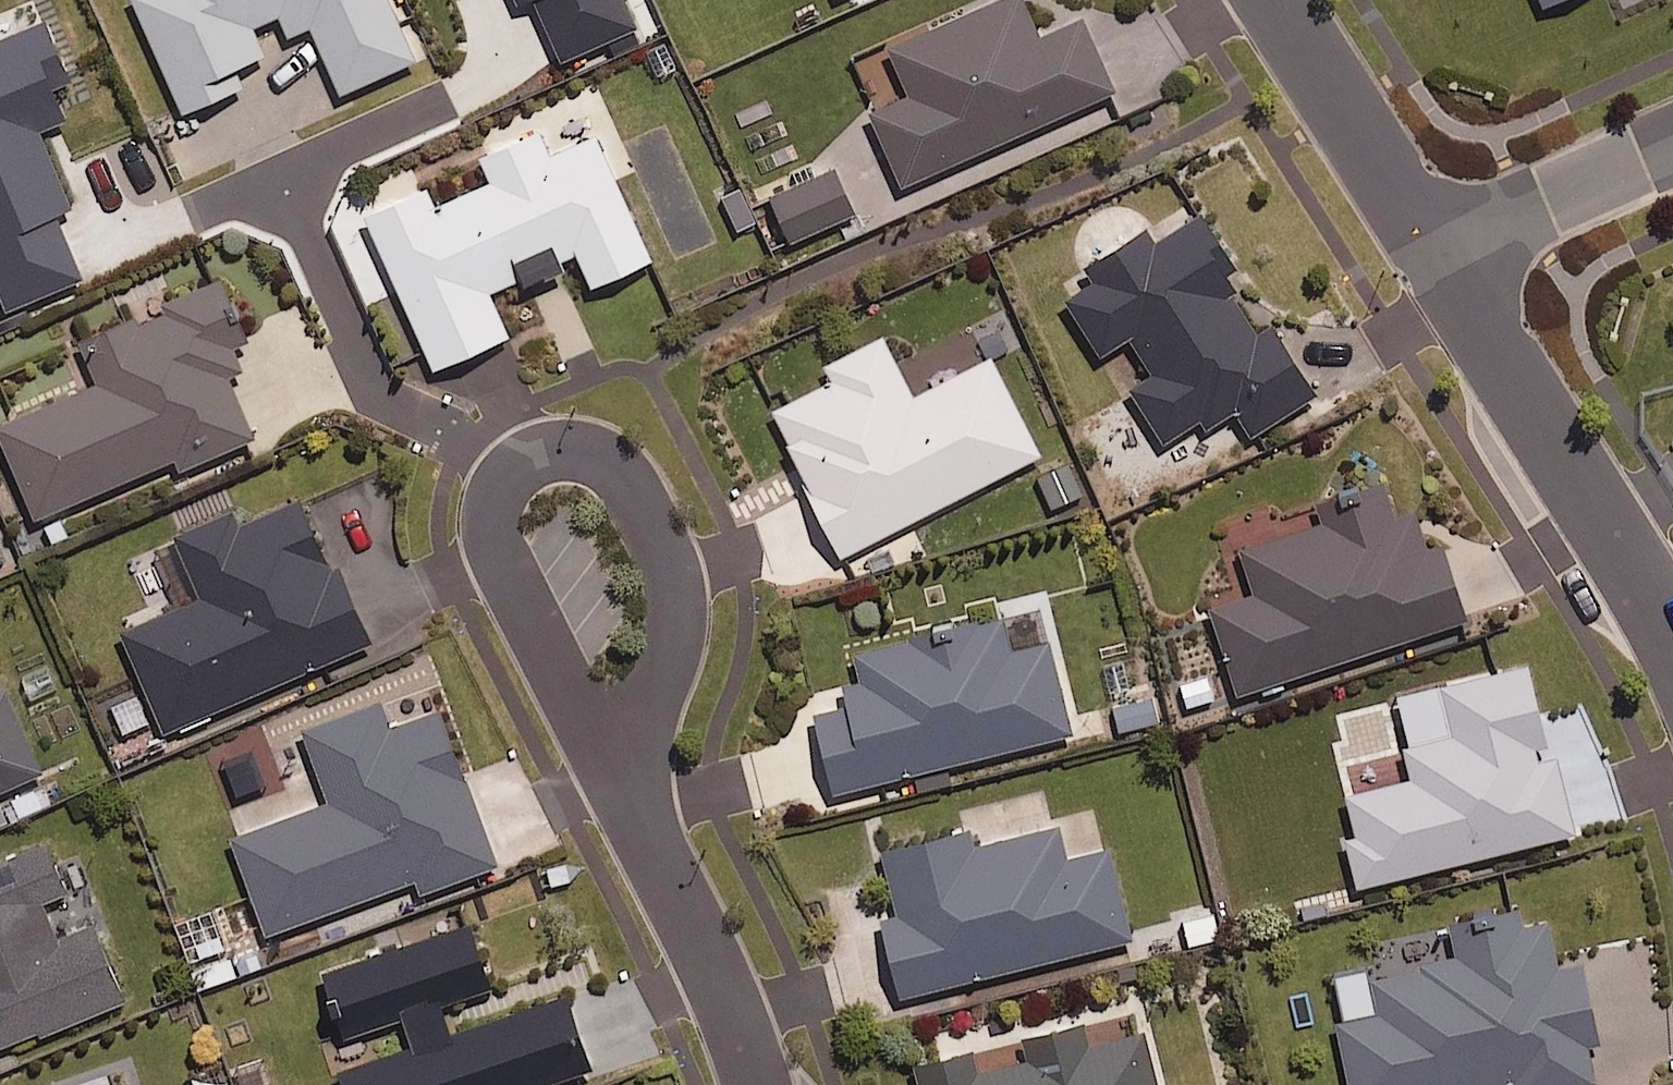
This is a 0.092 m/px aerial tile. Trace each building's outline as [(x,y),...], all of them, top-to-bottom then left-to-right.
[(624,0),(518,0),(528,21),(542,15),(563,60),(636,27),(624,0)] [(1023,0),(985,0),(890,42),(911,90),(870,108),(903,181),(1112,88),(1079,14),(1038,33),(1023,0)] [(2,301),(78,271),(56,216),(68,211),(35,127),(63,116),(50,83),(67,76),(45,19),(0,36),(0,295),(2,301)] [(648,255),(574,94),(475,139),(492,177),(431,205),(413,165),(384,178),(393,198),(363,212),(432,365),(505,331),(489,295),(577,255),(589,282),(648,255)] [(850,213),(832,166),(770,191),(789,238),(850,213)] [(1130,387),(1162,439),(1199,417),(1204,424),(1232,407),(1248,433),(1312,395),(1270,325),(1254,334),(1227,289),(1240,282),(1197,211),(1152,238),(1145,226),(1085,262),(1094,277),(1064,295),(1098,352),(1127,334),(1151,374),(1130,387)] [(218,279),(85,337),(102,377),(0,421),(0,434),(34,513),(172,454),(178,466),(252,434),(228,378),(242,372),(228,338),(241,333),(218,279)] [(911,394),(881,334),(823,363),(831,379),(770,409),(840,551),(1038,453),(990,355),(911,394)] [(1440,539),(1419,545),(1409,515),(1400,518),(1386,478),(1316,501),(1321,517),(1236,545),(1251,590),(1209,604),(1238,691),(1465,616),(1440,539)] [(331,570),(298,497),(237,525),(230,508),(170,535),(197,593),(120,628),(167,731),(368,639),(336,568),(331,570)] [(1009,650),(1000,614),(848,651),(860,700),(814,711),(833,788),(1071,730),(1049,640),(1009,650)] [(1533,745),(1545,742),(1525,662),(1395,695),(1397,703),(1337,719),(1343,742),(1335,745),(1357,830),(1341,834),(1353,884),(1574,828),(1554,750),(1535,754),(1533,745)] [(39,770),(0,684),(0,788),(39,770)] [(1158,720),(1155,693),(1112,699),(1115,726),(1158,720)] [(387,727),(377,699),(301,726),(328,799),(231,834),(266,930),(412,876),(418,891),(495,862),(438,708),(387,727)] [(261,727),(201,751),(225,811),(286,786),(261,727)] [(978,843),(973,823),(881,846),(898,912),(880,916),(900,995),(1130,935),(1107,846),(1065,857),(1056,823),(978,843)] [(49,841),(0,859),(0,1045),(123,998),(89,907),(48,922),(39,899),(67,888),(49,841)] [(1219,936),(1211,903),(1166,915),(1174,947),(1219,936)] [(1545,916),(1437,937),(1441,956),(1327,978),(1348,1084),(1489,1084),(1514,1080),(1515,1084),(1574,1084),(1594,1081),(1587,1044),(1598,1042),(1582,962),(1555,967),(1545,916)] [(409,1044),(336,1067),(341,1084),(550,1084),(591,1072),(566,991),(446,1028),(438,1000),(488,984),(469,922),(322,968),(342,1032),(400,1014),(409,1044)] [(1082,1020),(1021,1035),(1026,1055),(977,1067),(972,1049),(913,1064),(918,1084),(1158,1084),(1141,1017),(1085,1032),(1082,1020)]
